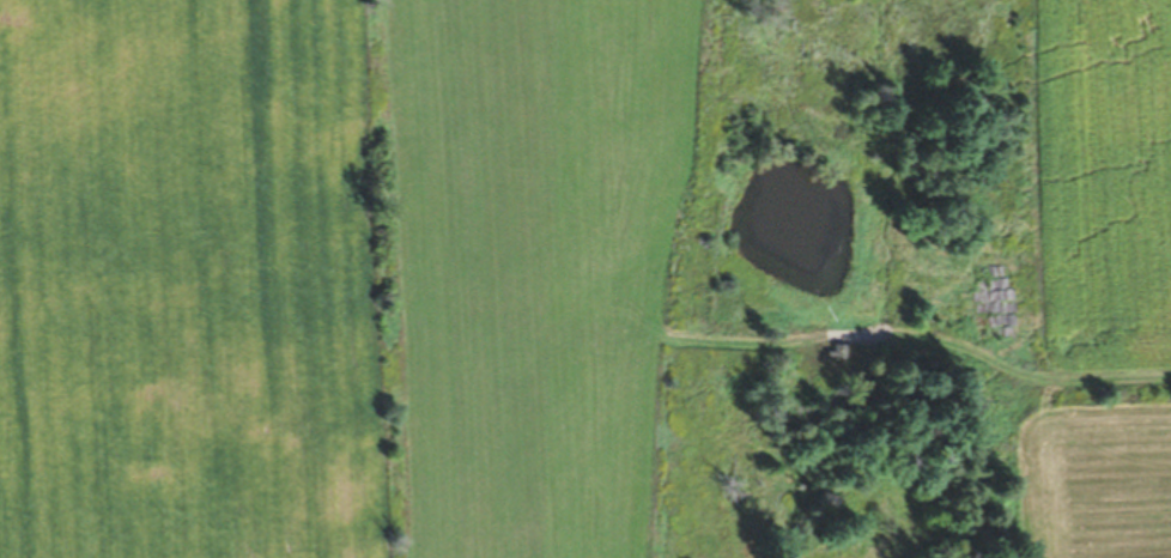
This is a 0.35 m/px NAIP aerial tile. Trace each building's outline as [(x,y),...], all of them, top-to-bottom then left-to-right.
[(841,345),(826,345),(826,358),(841,358),(841,345)]
